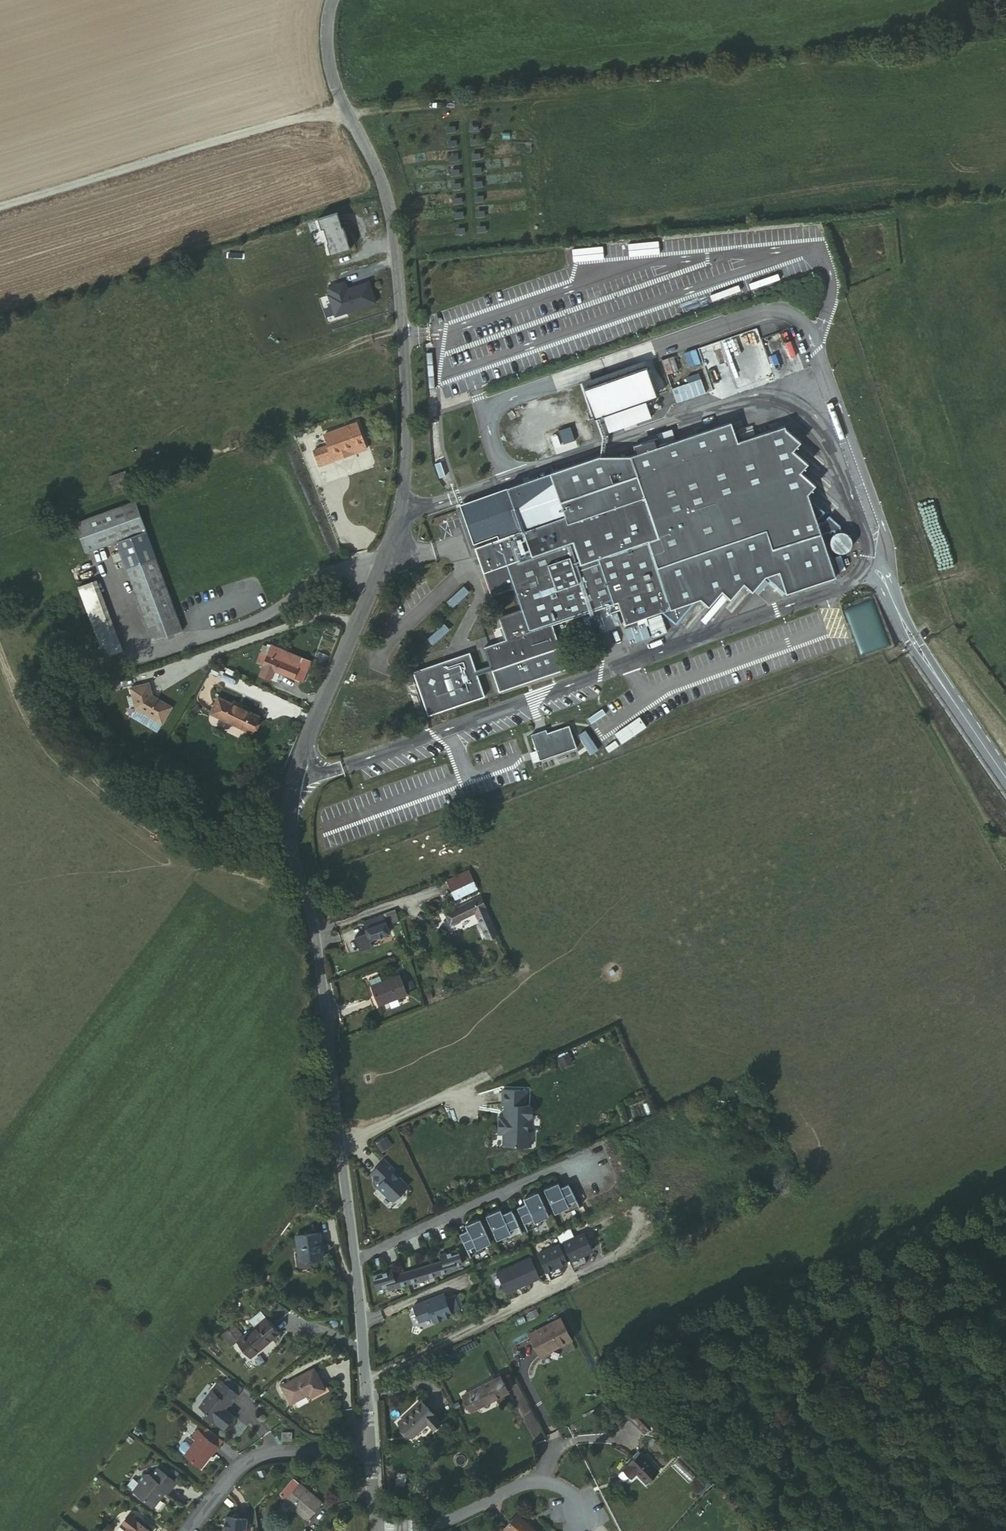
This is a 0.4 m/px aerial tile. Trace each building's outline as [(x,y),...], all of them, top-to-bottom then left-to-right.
[(316,219),(320,230),(322,229),(327,244),(326,244),(329,256),(349,249),(344,235),(343,236),(336,213),(316,219)] [(327,293),(325,294),(331,315),(372,301),(365,281),(344,287),(342,280),(324,286),(327,293)] [(747,387),(810,369),(807,358),(799,361),(789,328),(761,336),(766,353),(739,361),(747,387)] [(640,369),(580,390),(590,418),(598,415),(604,433),(646,418),(640,400),(650,396),(640,369)] [(702,379),(674,385),(677,400),(706,394),(702,379)] [(357,421),(325,433),(333,454),(353,446),(355,451),(367,447),(357,421)] [(834,533),(838,531),(836,526),(838,526),(836,520),(832,521),(825,515),(819,522),(817,521),(814,524),(813,521),(821,512),(809,502),(807,502),(804,494),(812,486),(796,473),(804,464),(789,451),(796,442),(781,429),(780,427),(733,443),(726,424),(655,449),(652,441),(628,449),(631,457),(626,459),(633,479),(556,506),(561,520),(521,534),(496,543),(472,551),(489,599),(510,592),(517,613),(497,620),(504,642),(481,650),(487,667),(472,672),(466,655),(410,674),(424,717),(481,698),(474,677),(488,672),(495,693),(563,670),(548,627),(603,607),(606,615),(618,610),(623,624),(659,611),(673,624),(691,603),(691,601),(700,597),(709,605),(722,590),(730,597),(744,582),(752,590),(765,575),(787,592),(832,576),(818,534),(830,530),(831,535),(834,533)] [(658,443),(679,437),(677,429),(656,435),(658,443)] [(333,454),(334,459),(355,451),(353,446),(333,454)] [(506,490),(521,534),(561,520),(556,506),(633,479),(626,459),(596,458),(506,490)] [(495,539),(496,543),(521,534),(506,490),(457,508),(471,547),(495,539)] [(143,500),(81,522),(91,550),(124,539),(153,529),(143,500)] [(124,539),(135,568),(164,558),(153,529),(124,539)] [(838,531),(834,533),(831,535),(829,539),(828,543),(828,548),(831,552),(834,555),(839,556),(844,556),(848,553),(851,550),(852,546),(852,541),(850,537),(847,533),(843,531),(838,531)] [(157,629),(186,619),(164,558),(135,568),(157,629)] [(87,595),(103,590),(99,580),(83,586),(87,595)] [(464,586),(446,602),(452,608),(470,592),(464,586)] [(105,646),(122,640),(103,590),(87,595),(105,646)] [(444,623),(427,639),(433,646),(450,630),(444,623)] [(126,652),(122,640),(105,646),(109,659),(126,652)] [(399,643),(383,660),(389,666),(405,649),(399,643)] [(269,645),(266,651),(276,656),(280,650),(269,645)] [(257,661),(261,663),(271,668),(301,681),(306,670),(305,670),(276,656),(266,651),(262,650),(257,661)] [(276,656),(305,670),(308,663),(280,650),(276,656)] [(271,668),(261,663),(257,673),(266,678),(271,668)] [(182,697),(167,688),(166,690),(163,688),(159,674),(141,679),(146,698),(173,714),(182,697)] [(211,713),(213,714),(229,701),(220,696),(211,713)] [(237,700),(235,704),(244,709),(246,706),(237,700)] [(229,701),(213,714),(244,731),(253,714),(244,709),(235,704),(229,701)] [(253,714),(244,731),(250,735),(259,717),(253,714)] [(562,727),(525,740),(533,762),(570,749),(562,727)] [(586,729),(578,734),(591,753),(599,749),(586,729)] [(450,891),(472,881),(467,871),(445,881),(450,891)] [(476,890),(472,881),(450,891),(454,900),(476,890)] [(475,912),(485,908),(486,907),(481,896),(447,913),(453,923),(475,912)] [(387,923),(398,919),(394,908),(383,912),(387,923)] [(497,933),(485,908),(475,912),(488,937),(497,933)] [(383,912),(364,919),(370,938),(390,930),(387,923),(383,912)] [(376,1003),(404,993),(397,974),(369,985),(376,1003)] [(528,1091),(504,1090),(504,1105),(509,1106),(509,1117),(501,1117),(501,1135),(506,1135),(506,1146),(530,1146),(531,1132),(527,1132),(527,1118),(531,1118),(534,1116),(534,1108),(532,1106),(528,1105),(528,1091)] [(377,1142),(381,1150),(392,1145),(388,1137),(377,1142)] [(396,1204),(411,1188),(396,1173),(397,1171),(387,1162),(374,1175),(383,1185),(380,1188),(396,1204)] [(548,1189),(559,1213),(567,1210),(569,1214),(583,1207),(573,1184),(565,1188),(562,1183),(548,1189)] [(521,1208),(531,1231),(545,1224),(544,1220),(553,1216),(542,1192),(528,1199),(530,1204),(521,1208)] [(504,1209),(490,1216),(500,1240),(509,1236),(511,1239),(525,1233),(515,1210),(506,1214),(504,1209)] [(463,1233),(474,1256),(487,1250),(485,1246),(494,1242),(484,1218),(469,1225),(471,1229),(463,1233)] [(595,1249),(586,1231),(566,1241),(575,1259),(595,1249)] [(314,1234),(291,1238),(294,1263),(318,1259),(314,1234)] [(570,1261),(561,1243),(541,1253),(550,1271),(570,1261)] [(394,1270),(375,1276),(379,1290),(390,1286),(391,1290),(460,1268),(459,1266),(466,1264),(461,1250),(444,1255),(446,1261),(396,1277),(394,1270)] [(510,1293),(543,1277),(533,1257),(500,1273),(510,1293)] [(446,1293),(416,1305),(422,1320),(435,1316),(437,1321),(455,1314),(454,1312),(463,1308),(458,1294),(448,1298),(446,1293)] [(567,1339),(557,1319),(524,1334),(534,1355),(567,1339)] [(238,1341),(233,1345),(244,1359),(273,1337),(263,1322),(238,1341)] [(224,1333),(233,1345),(238,1341),(230,1328),(224,1333)] [(226,1349),(233,1345),(224,1333),(217,1338),(226,1349)] [(310,1370),(278,1387),(287,1404),(305,1395),(307,1398),(321,1391),(310,1370)] [(505,1390),(497,1374),(464,1389),(472,1406),(505,1390)] [(235,1396),(218,1383),(210,1393),(208,1391),(196,1407),(203,1412),(203,1416),(212,1422),(225,1405),(227,1407),(235,1396)] [(472,1406),(464,1389),(458,1393),(466,1409),(472,1406)] [(421,1403),(397,1425),(411,1440),(426,1427),(431,1432),(440,1424),(421,1403)] [(215,1446),(195,1431),(188,1440),(191,1443),(179,1457),(196,1470),(207,1455),(215,1446)] [(291,1443),(290,1434),(283,1434),(283,1443),(291,1443)] [(660,1471),(641,1453),(639,1455),(623,1472),(631,1480),(637,1474),(647,1484),(660,1471)] [(138,1488),(131,1496),(150,1510),(161,1495),(164,1497),(172,1485),(154,1471),(148,1479),(145,1477),(139,1477),(134,1485),(135,1486),(138,1488)] [(281,1503),(296,1486),(289,1479),(273,1497),(281,1503)] [(135,1486),(129,1494),(131,1496),(138,1488),(135,1486)] [(318,1505),(296,1486),(281,1503),(303,1523),(318,1505)] [(503,1528),(504,1529),(502,1530),(536,1530),(515,1513),(503,1528)] [(126,1518),(124,1516),(117,1525),(119,1527),(126,1518)] [(119,1527),(121,1528),(119,1530),(143,1530),(126,1518),(119,1527)] [(223,1519),(221,1530),(244,1530),(245,1523),(223,1519)]
